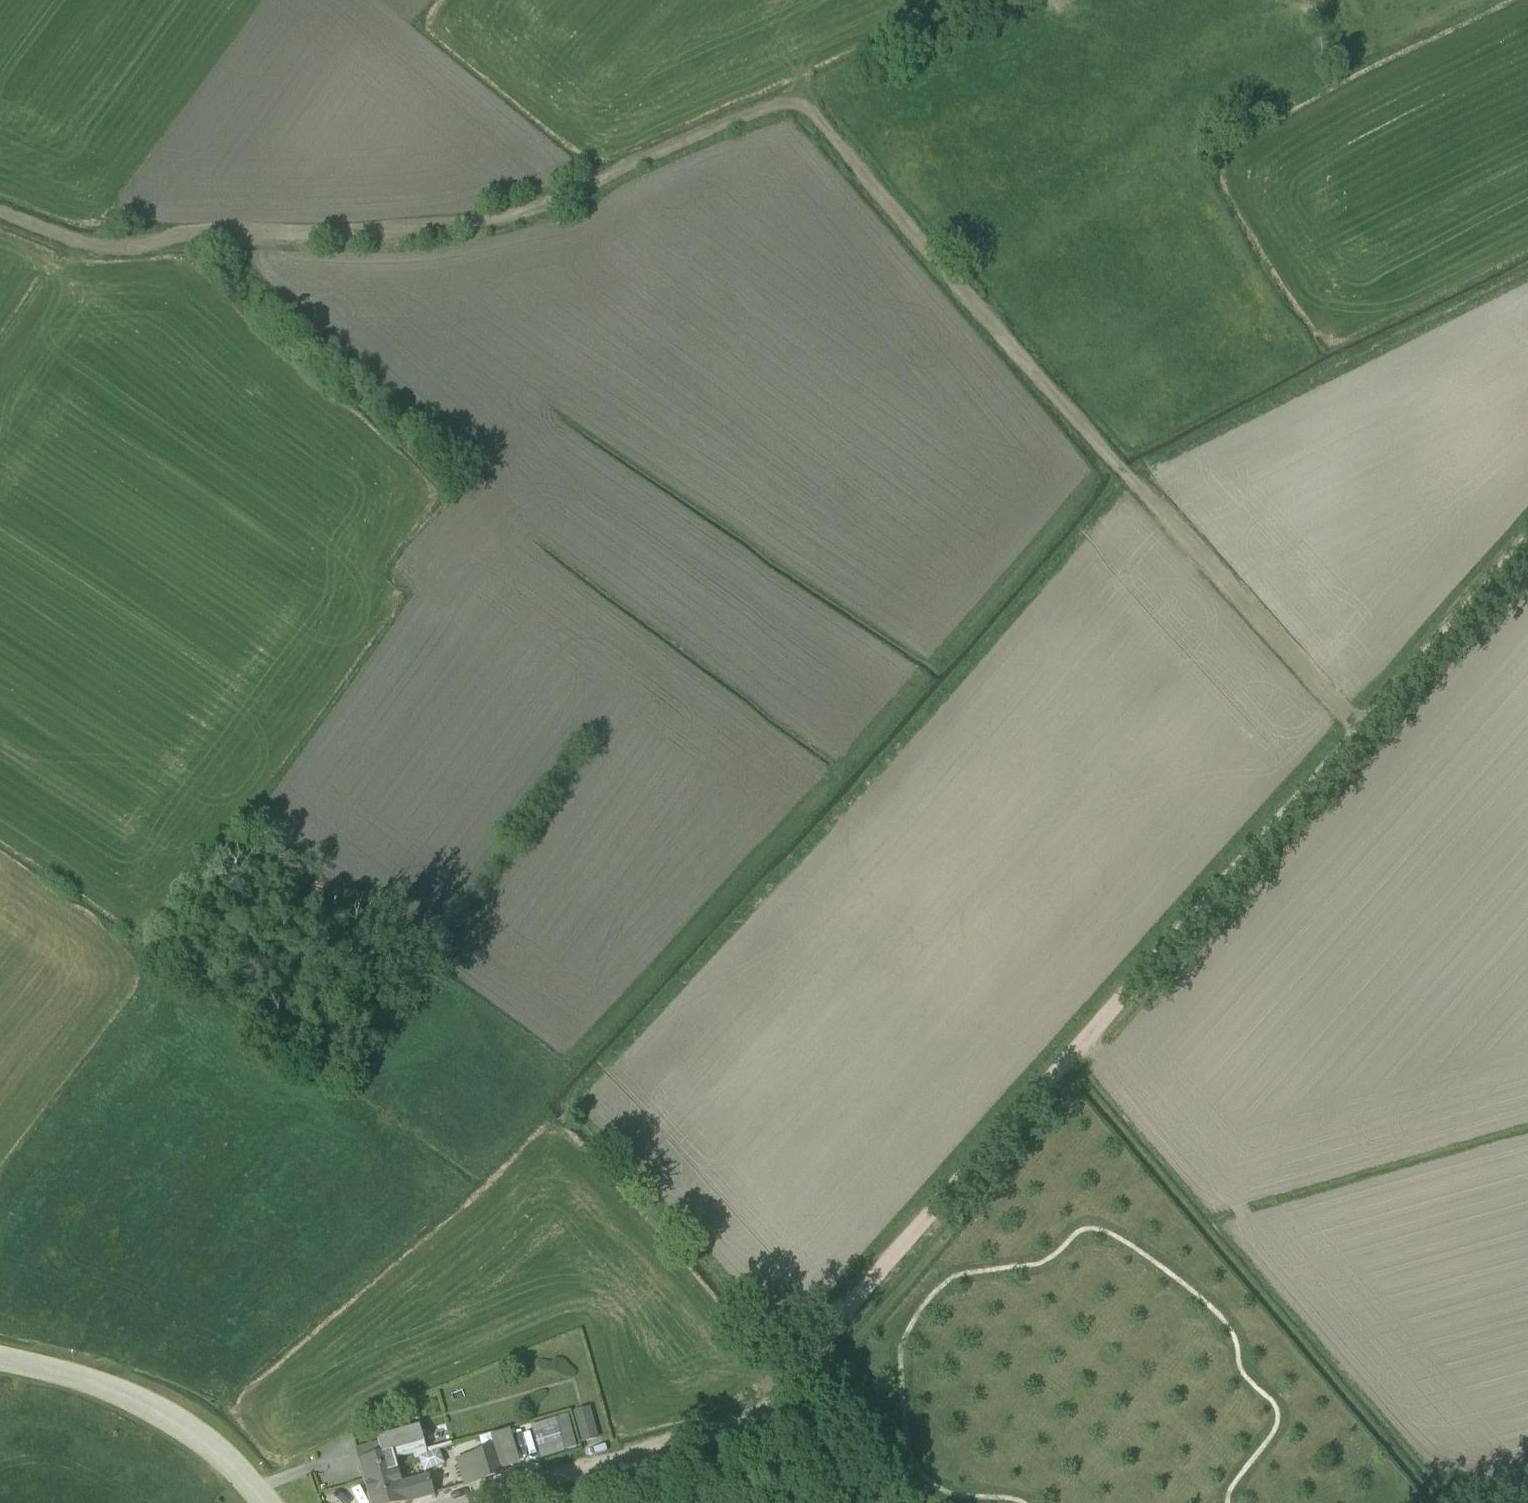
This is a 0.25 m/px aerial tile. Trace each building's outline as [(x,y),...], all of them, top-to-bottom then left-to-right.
[(597,1439),(589,1408),(573,1413),(582,1444),(597,1439)] [(569,1415),(558,1417),(561,1445),(572,1444),(569,1415)] [(355,1450),(363,1481),(397,1472),(398,1472),(394,1460),(413,1454),(414,1460),(418,1458),(438,1450),(451,1446),(451,1443),(426,1451),(419,1427),(376,1438),(378,1443),(355,1450)] [(468,1455),(476,1482),(502,1474),(494,1448),(468,1455)] [(444,1465),(438,1450),(418,1458),(424,1473),(444,1465)] [(432,1495),(427,1476),(401,1483),(397,1472),(363,1481),(369,1502),(404,1502),(432,1495)]
